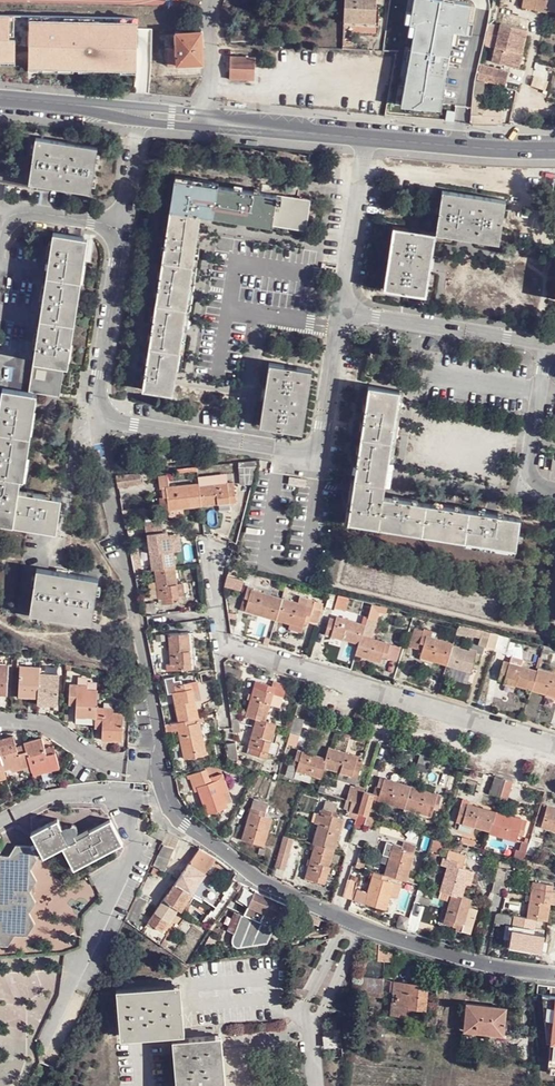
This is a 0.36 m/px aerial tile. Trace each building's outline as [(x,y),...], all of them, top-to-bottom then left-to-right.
[(346,20),(356,20),(357,25),(376,25),(377,8),(378,0),(347,0),(346,20)] [(414,0),(402,0),(391,26),(400,30),(414,0)] [(429,11),(432,5),(422,0),(414,0),(400,30),(400,32),(413,37),(417,28),(422,30),(425,23),(429,11)] [(492,7),(528,13),(529,6),(535,7),(536,2),(524,0),(493,0),(492,7)] [(552,0),(548,0),(548,1),(542,0),(536,0),(536,2),(535,7),(529,6),(528,13),(546,15),(546,12),(554,13),(554,0),(552,0)] [(440,16),(429,11),(425,23),(434,28),(440,16)] [(515,58),(522,59),(527,35),(500,29),(491,67),(511,72),(515,58)] [(204,64),(202,30),(175,32),(176,47),(166,48),(168,66),(204,64)] [(417,54),(408,59),(420,83),(429,79),(417,54)] [(254,82),(254,57),(228,57),(228,82),(254,82)] [(518,73),(522,59),(515,58),(511,72),(518,73)] [(506,90),(509,77),(481,71),(478,84),(506,90)] [(477,87),(475,101),(484,102),(486,88),(477,87)] [(474,115),(474,123),(485,124),(485,117),(485,116),(479,115),(474,115)] [(28,187),(89,196),(95,151),(35,142),(28,187)] [(173,183),(169,214),(200,219),(212,220),(217,190),(173,183)] [(276,199),(217,190),(212,220),(272,229),(276,199)] [(437,234),(437,235),(500,247),(507,203),(443,193),(437,234)] [(312,203),(276,199),(272,229),(307,234),(312,203)] [(200,219),(169,214),(161,265),(192,269),(200,219)] [(426,298),(437,235),(437,234),(392,227),(383,291),(426,298)] [(85,243),(51,238),(45,280),(80,286),(85,243)] [(192,269),(161,265),(154,308),(186,312),(192,269)] [(80,286),(45,280),(39,323),(73,328),(80,286)] [(186,312),(154,308),(148,352),(179,356),(186,312)] [(73,328),(39,323),(34,366),(36,367),(64,371),(68,372),(73,328)] [(179,356),(148,352),(141,395),(173,399),(179,356)] [(61,399),(64,371),(36,367),(32,395),(61,399)] [(261,432),(303,438),(314,375),(270,368),(261,432)] [(401,395),(370,390),(362,442),(393,446),(401,395)] [(0,394),(0,397),(0,438),(29,443),(35,399),(0,394)] [(0,438),(0,482),(19,485),(22,485),(29,443),(0,438)] [(393,446),(362,442),(355,485),(387,489),(393,446)] [(256,459),(238,461),(240,483),(249,483),(256,459)] [(225,465),(198,472),(199,476),(200,479),(227,470),(225,465)] [(200,479),(205,498),(238,488),(232,469),(227,470),(200,479)] [(140,472),(116,475),(118,488),(141,485),(140,472)] [(290,481),(305,483),(306,477),(291,475),(290,481)] [(175,508),(205,498),(200,479),(199,476),(163,487),(166,499),(163,500),(165,505),(175,508)] [(0,482),(0,530),(12,532),(18,498),(16,498),(19,485),(0,482)] [(387,489),(355,485),(349,529),(380,533),(385,502),(387,489)] [(122,510),(130,509),(128,495),(119,495),(122,510)] [(18,498),(12,532),(55,538),(60,504),(18,498)] [(385,502),(380,533),(423,539),(427,508),(385,502)] [(427,508),(423,539),(467,546),(472,514),(427,508)] [(472,514),(467,546),(518,553),(523,523),(472,514)] [(154,569),(175,567),(171,535),(164,535),(162,522),(145,523),(146,534),(149,534),(152,570),(154,569)] [(179,602),(175,567),(154,569),(156,581),(149,582),(151,598),(157,597),(158,599),(161,598),(162,604),(179,602)] [(30,621),(90,630),(98,585),(37,575),(30,621)] [(242,580),(228,576),(225,585),(240,589),(242,580)] [(276,620),(282,599),(247,588),(242,603),(247,604),(245,611),(276,620)] [(335,611),(339,597),(330,594),(326,609),(335,611)] [(311,607),(282,599),(276,620),(302,627),(305,621),(317,624),(323,604),(313,601),(311,607)] [(156,612),(154,603),(141,606),(143,613),(146,614),(156,612)] [(378,621),(381,607),(372,604),(369,618),(378,621)] [(361,634),(364,625),(336,617),(335,620),(329,618),(325,634),(358,643),(361,634)] [(419,657),(447,665),(452,646),(453,644),(423,635),(424,631),(415,628),(410,646),(421,650),(419,657)] [(499,636),(500,635),(489,632),(488,637),(487,646),(495,649),(499,636)] [(193,642),(193,633),(168,634),(169,664),(166,664),(166,670),(191,670),(190,642),(193,642)] [(358,643),(355,654),(380,661),(382,656),(396,660),(401,646),(361,634),(358,643)] [(509,638),(500,635),(499,636),(495,651),(504,654),(509,638)] [(452,646),(447,665),(482,676),(488,656),(452,646)] [(498,680),(531,689),(537,670),(510,662),(509,667),(501,665),(498,680)] [(35,694),(37,664),(17,663),(15,693),(35,694)] [(57,665),(37,664),(35,694),(34,699),(55,700),(57,665)] [(240,679),(242,671),(225,666),(227,676),(240,679)] [(538,668),(537,668),(537,670),(531,689),(554,696),(554,673),(538,668)] [(173,694),(179,722),(199,717),(196,701),(194,690),(199,689),(198,681),(182,684),(181,680),(175,680),(174,677),(166,678),(168,694),(173,694)] [(73,712),(91,713),(93,704),(93,684),(85,683),(85,680),(66,679),(65,699),(73,700),(73,712)] [(274,681),(272,686),(275,687),(273,694),(283,697),(287,685),(274,681)] [(216,698),(213,682),(201,685),(204,703),(213,700),(216,698)] [(254,688),(246,715),(258,719),(265,721),(273,694),(275,687),(272,686),(259,682),(257,689),(254,688)] [(93,704),(91,713),(91,724),(98,724),(97,736),(118,737),(119,709),(109,709),(110,704),(93,704)] [(179,722),(165,725),(167,733),(178,731),(184,758),(206,753),(200,722),(203,722),(205,732),(217,729),(216,719),(207,721),(205,716),(199,717),(179,722)] [(295,717),(294,717),(291,727),(290,733),(291,733),(299,736),(304,720),(295,717)] [(266,757),(276,723),(265,721),(258,719),(250,746),(253,748),(252,753),(266,757)] [(290,733),(286,744),(296,747),(299,736),(291,733),(290,733)] [(27,766),(23,751),(15,753),(13,748),(10,737),(0,740),(0,771),(8,769),(9,772),(27,766)] [(56,766),(52,752),(43,755),(42,750),(39,739),(21,744),(22,746),(23,751),(27,766),(30,771),(37,769),(38,772),(56,766)] [(235,743),(226,743),(229,761),(238,759),(235,743)] [(363,758),(329,748),(326,759),(323,769),(357,779),(363,758)] [(297,772),(320,779),(323,769),(326,759),(298,751),(294,764),(298,766),(297,772)] [(431,757),(420,754),(416,768),(426,771),(431,757)] [(410,786),(369,774),(365,789),(376,792),(375,800),(404,808),(410,786)] [(506,779),(496,776),(490,793),(501,797),(502,790),(506,779)] [(228,806),(219,779),(210,781),(209,778),(196,783),(207,814),(228,806)] [(511,793),(514,781),(506,779),(502,790),(511,793)] [(442,796),(410,786),(404,808),(430,816),(433,809),(437,810),(442,796)] [(354,788),(350,802),(351,803),(360,805),(364,791),(354,788)] [(364,791),(360,805),(358,813),(368,816),(374,794),(364,791)] [(254,797),(251,808),(265,812),(268,802),(254,797)] [(360,805),(351,803),(347,815),(356,818),(358,813),(360,805)] [(491,831),(496,812),(468,804),(467,808),(461,806),(457,820),(491,831)] [(548,806),(542,827),(554,830),(554,808),(548,806)] [(313,844),(334,849),(343,818),(337,816),(338,812),(322,807),(313,843),(313,844)] [(265,812),(251,808),(242,840),(263,846),(271,818),(264,815),(265,812)] [(491,831),(490,834),(517,841),(520,834),(523,835),(528,821),(496,812),(491,831)] [(356,818),(354,824),(365,827),(368,816),(358,813),(356,818)] [(125,845),(114,821),(72,840),(61,816),(34,828),(45,853),(65,844),(76,867),(125,845)] [(167,833),(156,827),(153,833),(164,838),(165,837),(167,833)] [(181,838),(167,833),(165,837),(179,842),(181,838)] [(283,835),(274,867),(283,869),(292,838),(283,835)] [(440,837),(435,835),(431,847),(442,849),(445,838),(441,837),(440,837)] [(165,837),(164,838),(158,852),(151,867),(165,873),(179,842),(165,837)] [(39,856),(33,843),(18,840),(11,851),(0,848),(0,939),(7,941),(13,931),(24,934),(33,920),(29,911),(36,901),(30,890),(37,880),(31,868),(39,856)] [(528,854),(538,857),(543,843),(533,840),(531,840),(528,854)] [(323,884),(334,849),(313,844),(303,878),(323,884)] [(395,844),(385,875),(388,876),(406,881),(414,854),(408,851),(409,848),(395,844)] [(217,859),(200,848),(199,850),(155,911),(153,910),(147,918),(159,927),(165,919),(168,922),(178,909),(180,910),(214,862),(217,859)] [(447,860),(440,891),(451,894),(461,896),(467,870),(461,868),(464,854),(447,850),(445,859),(447,860)] [(494,892),(496,892),(502,893),(507,871),(499,869),(494,892)] [(387,880),(374,876),(368,893),(359,890),(356,900),(386,909),(394,882),(387,880)] [(347,879),(342,896),(352,898),(358,882),(347,879)] [(546,920),(553,884),(537,881),(535,888),(533,888),(528,917),(546,921),(546,920)] [(418,885),(414,902),(429,905),(430,899),(433,899),(436,889),(418,885)] [(235,902),(246,908),(255,892),(244,886),(235,902)] [(286,907),(288,904),(262,892),(258,891),(256,894),(246,916),(275,929),(277,930),(286,907)] [(468,908),(470,899),(461,896),(451,894),(444,923),(457,927),(459,922),(464,924),(468,908)] [(136,923),(146,901),(140,897),(129,920),(136,923)] [(459,922),(457,927),(456,931),(471,935),(477,910),(468,908),(464,924),(459,922)] [(496,915),(494,921),(510,924),(512,914),(502,912),(500,912),(497,913),(496,915)] [(230,931),(236,934),(244,916),(238,914),(230,931)] [(546,921),(546,920),(546,921),(528,917),(515,915),(515,919),(535,923),(533,936),(544,938),(546,921)] [(275,929),(246,916),(244,916),(236,934),(231,944),(231,945),(233,947),(235,947),(268,943),(275,929)] [(535,923),(515,919),(514,919),(509,946),(530,950),(533,936),(535,923)] [(386,945),(370,941),(369,958),(376,959),(376,960),(385,961),(396,961),(397,949),(386,945)] [(382,979),(362,977),(360,989),(380,991),(382,979)] [(426,1009),(428,985),(395,981),(393,992),(397,993),(396,1003),(392,1003),(390,1015),(399,1016),(399,1012),(407,1013),(408,1007),(426,1009)] [(182,1032),(180,988),(121,991),(124,1036),(182,1032)] [(502,1037),(506,1010),(467,1003),(463,1030),(502,1037)] [(337,1046),(336,1035),(324,1036),(325,1047),(337,1046)] [(8,1038),(0,1038),(0,1058),(7,1058),(8,1038)] [(221,1039),(178,1041),(181,1085),(223,1085),(221,1039)]
